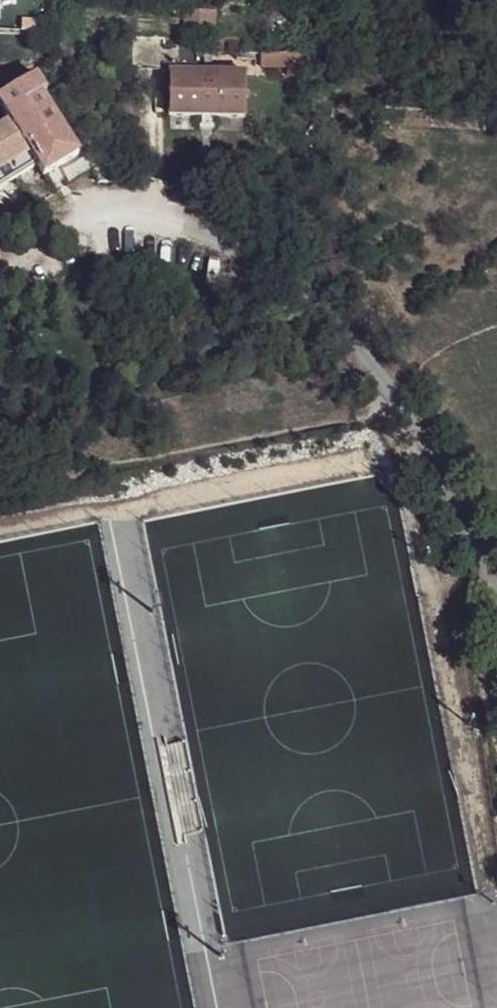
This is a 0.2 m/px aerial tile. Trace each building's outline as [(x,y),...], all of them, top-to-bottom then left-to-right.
[(186,6),(185,32),(214,33),(214,8),(186,6)] [(164,62),(196,63),(197,46),(164,44),(165,38),(134,38),(132,67),(163,70),(164,62)] [(284,74),(309,76),(310,54),(261,52),(259,66),(285,68),(284,74)] [(171,68),(170,114),(245,114),(246,69),(171,68)] [(0,92),(0,102),(10,120),(37,163),(43,173),(78,151),(41,91),(45,88),(34,70),(0,92)] [(37,163),(10,120),(1,126),(0,127),(0,185),(37,163)] [(0,203),(5,207),(13,202),(8,197),(0,192),(0,203)]
